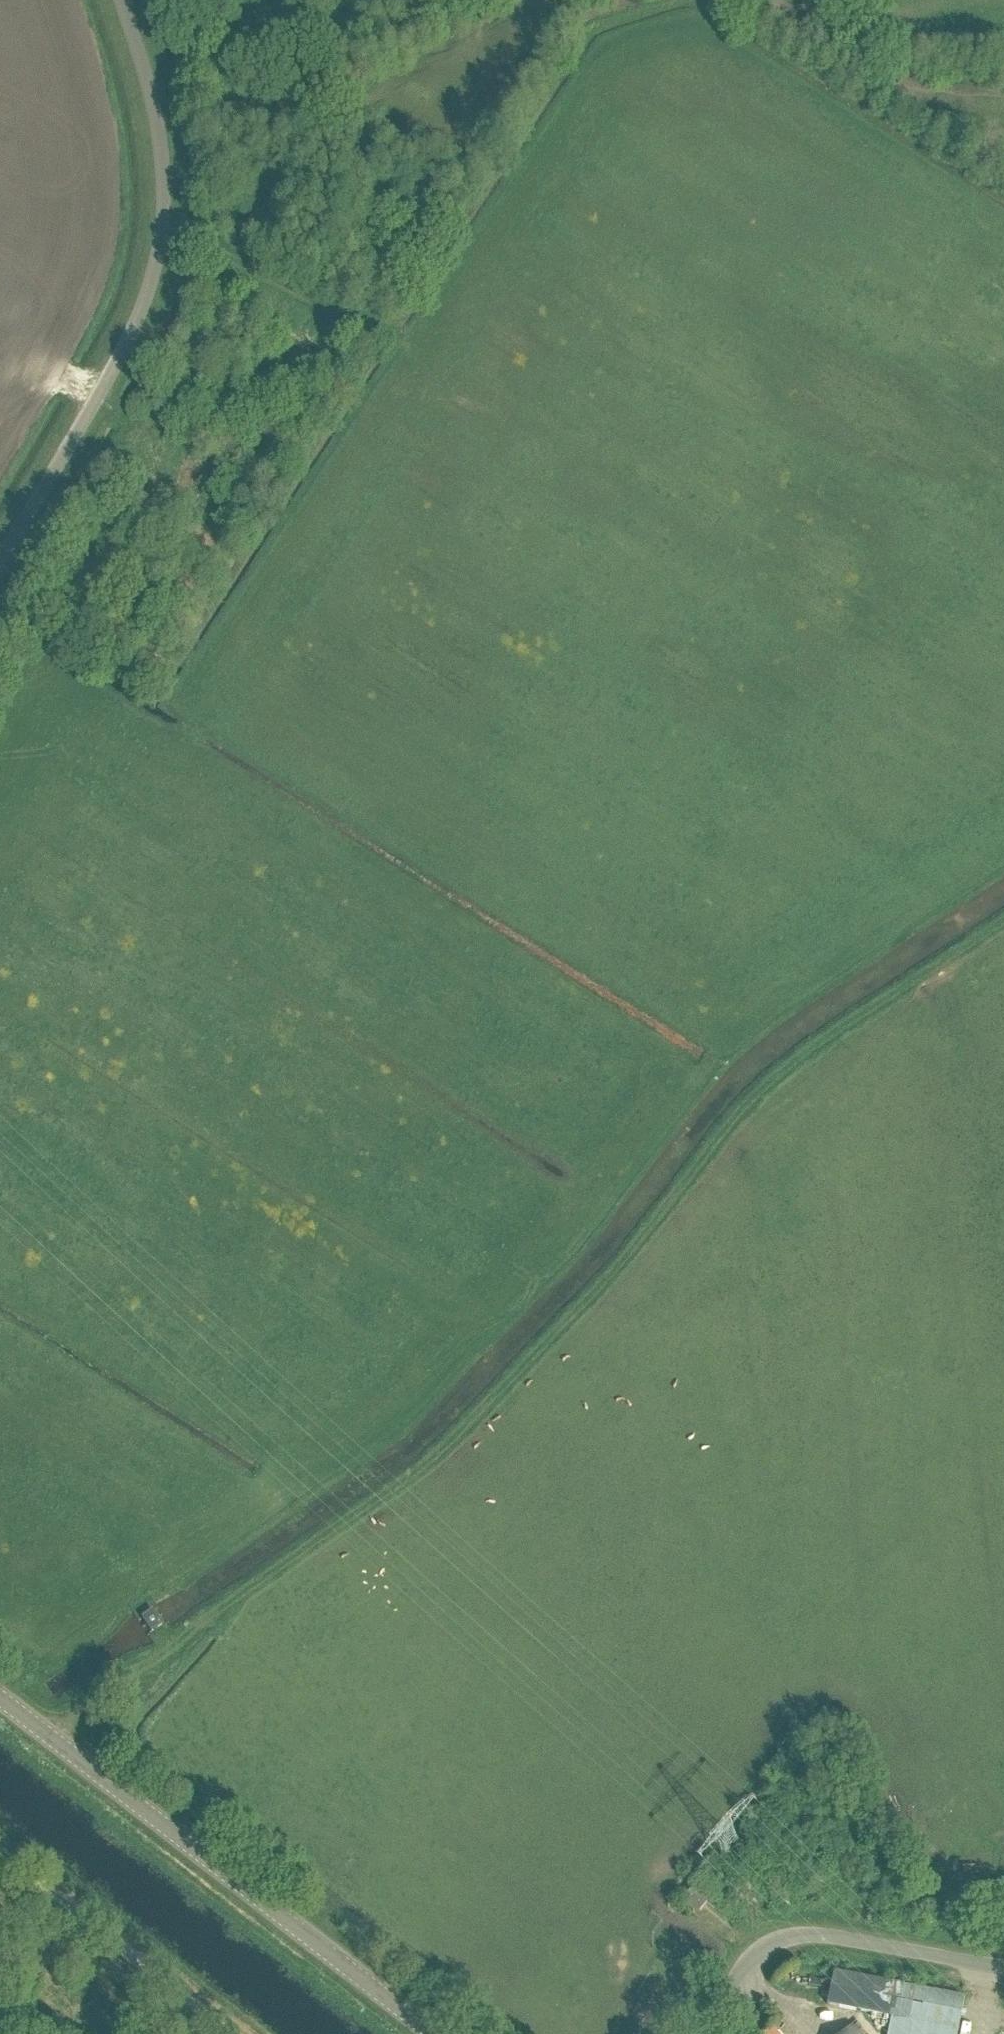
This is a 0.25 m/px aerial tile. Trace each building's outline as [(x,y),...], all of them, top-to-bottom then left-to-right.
[(699,1915),(704,1909),(687,1894),(682,1899),(699,1915)] [(964,2000),(836,1976),(830,2006),(892,2018),(889,2033),(957,2033),(964,2000)]
